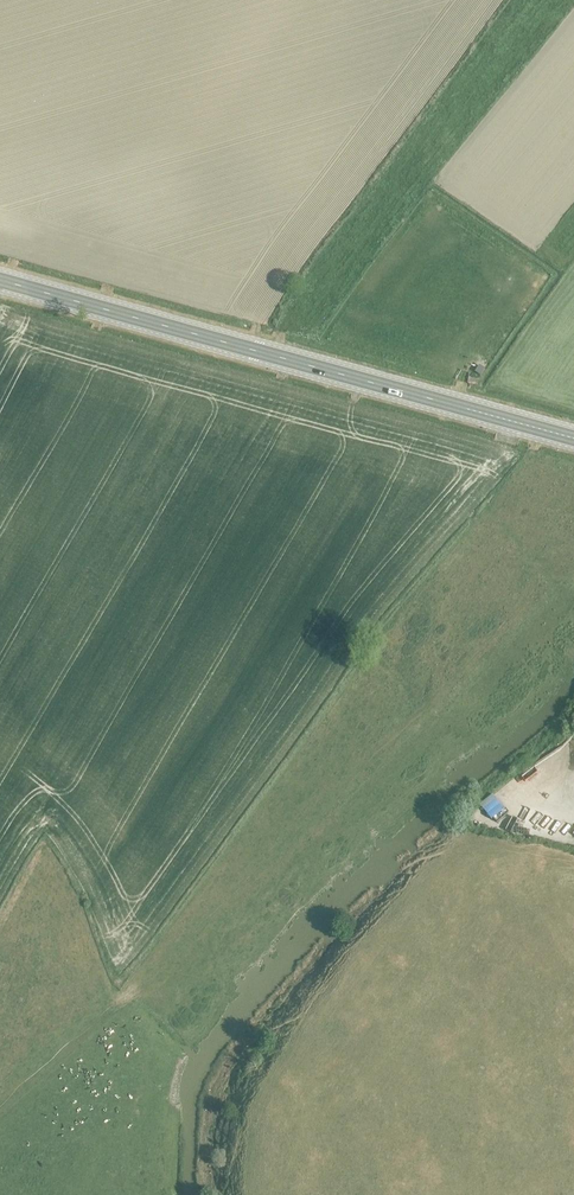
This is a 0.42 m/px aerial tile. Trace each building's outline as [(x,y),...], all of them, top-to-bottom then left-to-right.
[(480,365),(475,372),(481,376),(486,369),(480,365)] [(481,814),(493,801),(485,794),(473,807),(481,814)] [(521,809),(514,814),(508,806),(504,808),(500,802),(485,811),(491,821),(499,816),(504,823),(509,820),(512,825),(526,816),(521,809)]
